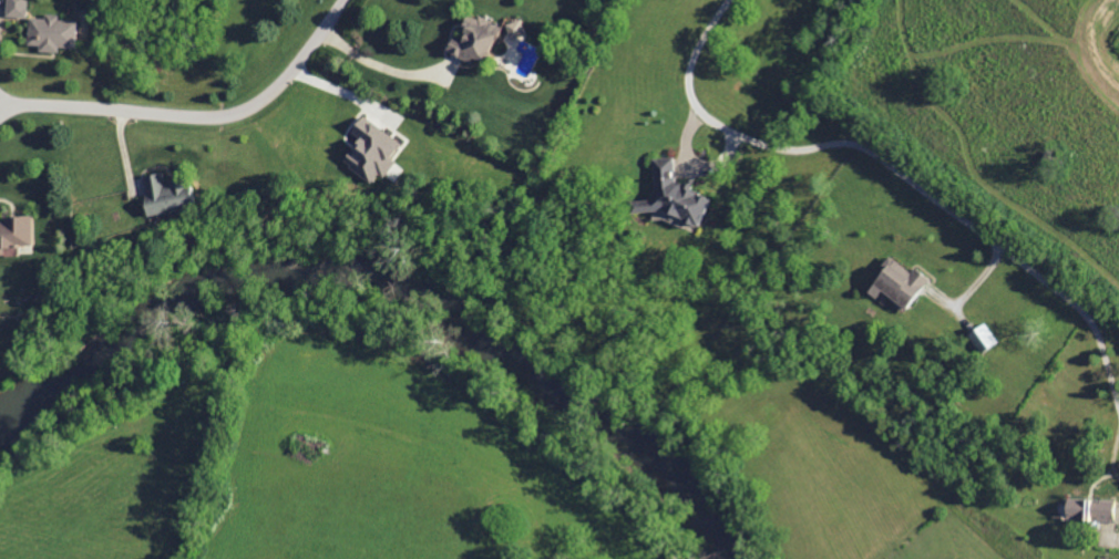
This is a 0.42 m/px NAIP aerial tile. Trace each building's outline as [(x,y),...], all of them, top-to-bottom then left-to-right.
[(6,16),(27,17),(27,0),(6,0),(6,16)] [(500,30),(469,10),(456,32),(455,31),(443,49),(467,65),(472,57),(479,62),(500,30)] [(28,18),(27,45),(38,46),(38,52),(58,52),(58,47),(75,48),(76,21),(57,20),(57,14),(45,14),(45,18),(28,18)] [(400,144),(362,114),(350,131),(360,138),(343,160),(372,182),(379,173),(384,177),(396,161),(390,157),(400,144)] [(657,190),(654,199),(630,204),(633,214),(663,209),(701,226),(712,201),(691,193),(695,187),(686,184),(684,186),(676,183),(673,159),(654,162),(657,190)] [(144,178),(152,216),(182,209),(183,213),(196,210),(192,186),(189,187),(187,177),(171,180),(172,186),(166,187),(163,174),(144,178)] [(18,256),(18,247),(34,246),(33,216),(6,217),(7,224),(0,224),(0,257),(18,256)] [(866,292),(875,298),(879,292),(907,309),(927,277),(914,269),(912,272),(889,257),(866,292)] [(981,353),(998,342),(985,322),(967,334),(981,353)] [(1067,522),(1114,520),(1113,499),(1066,500),(1067,522)]
